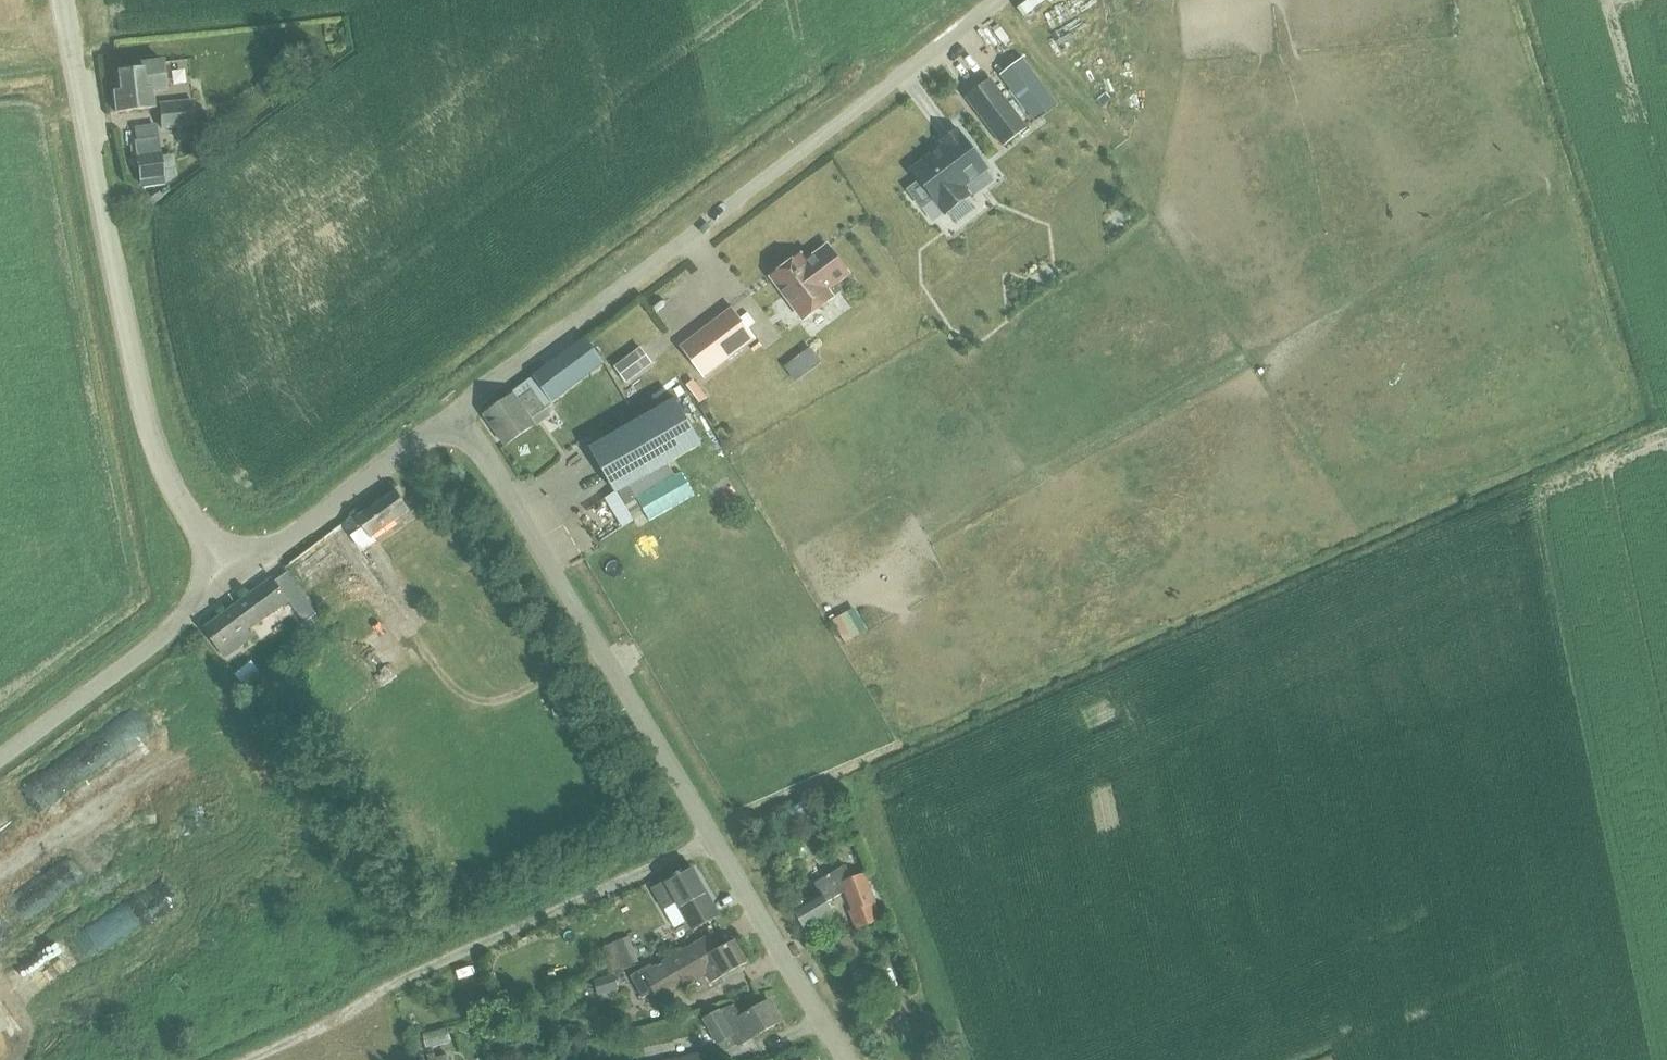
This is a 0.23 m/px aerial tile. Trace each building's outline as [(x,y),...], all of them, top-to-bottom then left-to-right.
[(1022,59),(1001,75),(1036,121),(1057,104),(1022,59)] [(138,69),(117,72),(118,89),(112,89),(114,110),(150,107),(148,89),(164,87),(162,62),(138,65),(138,69)] [(259,90),(268,102),(281,93),(272,80),(259,90)] [(967,98),(1004,146),(1028,128),(991,80),(967,98)] [(193,125),(191,102),(156,105),(158,127),(193,125)] [(921,183),(912,190),(922,204),(923,205),(933,198),(946,215),(971,196),(964,187),(986,171),(989,169),(958,129),(942,141),(942,142),(946,147),(945,147),(930,158),(930,157),(929,156),(912,170),(922,183),(921,183)] [(135,139),(134,139),(134,144),(138,175),(140,189),(164,186),(163,172),(161,159),(159,141),(159,137),(158,137),(135,139)] [(773,277),(805,320),(805,319),(833,299),(831,295),(830,295),(838,290),(838,289),(839,289),(835,284),(849,273),(830,247),(829,246),(807,263),(805,260),(796,267),(793,262),(792,262),(783,270),(773,277)] [(680,347),(704,379),(705,379),(706,378),(755,341),(757,339),(746,325),(733,307),(732,308),(718,319),(688,341),(683,345),(680,347)] [(603,363),(586,336),(513,391),(515,395),(519,400),(533,389),(545,406),(603,363)] [(810,348),(785,367),(796,381),(821,362),(810,348)] [(642,350),(615,370),(625,383),(652,363),(642,350)] [(694,378),(688,383),(701,400),(707,396),(694,378)] [(515,395),(485,415),(506,445),(536,424),(532,419),(547,409),(545,406),(533,389),(519,400),(515,395)] [(702,444),(676,399),(591,448),(630,516),(642,509),(629,486),(702,444)] [(530,477),(542,470),(533,457),(522,464),(530,477)] [(358,517),(356,514),(344,523),(364,551),(378,541),(374,536),(410,509),(397,490),(358,517)] [(595,506),(584,514),(592,526),(603,519),(595,506)] [(273,578),(204,628),(226,658),(257,635),(252,629),(290,601),(306,623),(319,614),(289,574),(276,583),(273,578)] [(839,614),(849,640),(872,632),(862,606),(839,614)] [(254,687),(270,672),(255,656),(239,671),(254,687)] [(792,821),(809,814),(804,803),(787,811),(792,821)] [(866,872),(850,878),(843,865),(816,882),(821,891),(793,907),(805,928),(834,911),(827,899),(846,888),(853,908),(851,909),(857,926),(880,918),(874,901),(875,901),(866,872)] [(719,918),(691,870),(662,887),(655,890),(666,910),(679,903),(696,932),(719,918)] [(685,985),(707,972),(709,977),(715,986),(722,982),(750,965),(737,943),(735,941),(717,952),(707,936),(654,968),(651,964),(631,976),(634,981),(644,998),(655,991),(657,995),(661,997),(665,997),(669,995),(671,992),(684,984),(685,985)] [(630,937),(604,947),(613,972),(639,962),(630,937)] [(478,962),(462,966),(466,987),(483,983),(478,962)] [(783,1024),(770,1002),(743,1017),(735,1005),(719,1011),(703,1021),(719,1047),(735,1038),(741,1048),(783,1024)] [(436,1051),(458,1041),(451,1026),(429,1035),(436,1051)] [(710,1051),(669,1059),(712,1059),(710,1051)]
